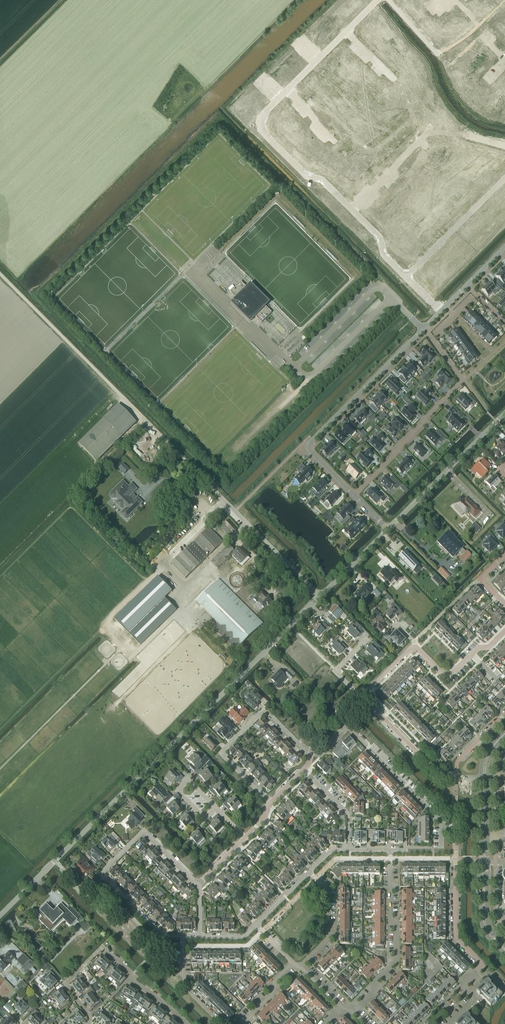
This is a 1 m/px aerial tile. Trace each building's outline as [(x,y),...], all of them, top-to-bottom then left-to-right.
[(343,3),(352,11),(355,8),(354,7),(357,5),(355,4),(357,2),(355,0),(346,0),(343,3)] [(372,25),(368,29),(374,35),(385,24),(379,18),(375,21),(371,24),(372,25)] [(322,25),(318,29),(325,35),(328,32),(327,30),(325,29),(324,28),(322,26),(322,25)] [(318,29),(315,32),(322,39),(325,35),(318,29)] [(315,32),(312,35),(319,42),(322,39),(315,32)] [(312,35),(309,38),(315,45),(319,42),(312,35)] [(408,50),(400,58),(406,64),(414,56),(408,50)] [(337,59),(330,66),(333,70),(341,62),(337,59)] [(462,59),(458,64),(460,66),(458,67),(463,72),(465,71),(467,73),(472,69),(462,59)] [(417,61),(406,73),(412,78),(423,67),(417,61)] [(341,62),(333,70),(336,73),(344,65),(341,62)] [(344,65),(336,73),(339,76),(340,75),(347,69),(344,65)] [(347,69),(340,75),(344,78),(351,71),(348,68),(347,69)] [(351,71),(344,78),(347,81),(354,74),(351,71)] [(354,74),(347,81),(350,85),(358,77),(354,74)] [(363,82),(355,89),(361,95),(360,95),(361,96),(371,86),(372,85),(366,80),(364,83),(363,82)] [(371,86),(361,96),(367,102),(375,95),(374,94),(377,91),(371,86)] [(497,95),(504,104),(504,91),(503,89),(497,95)] [(384,95),(374,105),(379,110),(382,107),(384,108),(390,102),(384,95)] [(493,98),(486,105),(490,109),(491,108),(493,111),(494,111),(496,113),(501,108),(499,105),(499,104),(493,98)] [(424,112),(421,114),(427,119),(430,117),(429,116),(431,114),(432,115),(435,111),(434,110),(437,108),(431,101),(427,104),(424,106),(425,107),(422,110),(424,112)] [(406,112),(401,117),(408,125),(413,120),(412,119),(416,115),(412,110),(408,114),(406,112)] [(440,152),(448,160),(451,157),(452,157),(455,154),(452,150),(451,151),(447,146),(441,152),(440,152)] [(440,152),(433,159),(441,166),(447,160),(448,160),(440,152)] [(488,153),(482,159),(491,168),(497,159),(488,153)] [(426,160),(419,167),(429,177),(436,170),(426,160)] [(350,166),(347,169),(354,176),(357,172),(350,166)] [(347,169),(344,172),(351,179),(354,176),(347,169)] [(344,172),(341,175),(348,182),(351,179),(344,172)] [(341,175),(337,179),(344,186),(348,182),(341,175)] [(460,175),(456,179),(463,186),(467,182),(460,175)] [(456,179),(453,182),(460,189),(463,186),(456,179)] [(453,182),(450,185),(457,192),(460,189),(453,182)] [(410,185),(407,188),(414,195),(417,192),(410,185)] [(450,185),(447,189),(454,195),(457,192),(450,185)] [(407,188),(404,191),(410,198),(414,195),(407,188)] [(447,189),(443,192),(450,199),(454,195),(447,189)] [(404,191),(400,194),(407,201),(410,198),(404,191)] [(400,194),(397,198),(404,205),(407,201),(400,194)] [(397,198),(393,201),(400,208),(404,205),(397,198)] [(490,221),(484,227),(491,234),(497,228),(490,221)] [(484,227),(478,232),(486,239),(491,234),(484,227)] [(504,284),(504,276),(500,271),(498,274),(495,276),(500,281),(498,284),(504,290),(504,289),(504,285),(504,284)] [(250,323),(256,317),(261,323),(272,313),(263,304),(267,300),(254,287),(250,291),(241,282),(230,292),(236,298),(230,303),(250,323)] [(496,288),(490,282),(482,290),(488,296),(496,288)] [(466,316),(467,317),(465,320),(469,324),(476,316),(472,312),(469,315),(468,314),(466,316)] [(476,316),(469,324),(473,328),(480,320),(476,316)] [(484,324),(480,320),(473,328),(476,332),(484,324)] [(476,332),(480,336),(489,328),(489,327),(488,328),(484,324),(476,332)] [(480,336),(484,340),(493,332),(489,328),(480,336)] [(457,330),(449,336),(452,341),(461,334),(457,330)] [(493,332),(484,340),(488,345),(489,344),(497,337),(493,333),(493,332)] [(452,341),(456,345),(464,339),(461,334),(452,341)] [(468,344),(464,339),(456,345),(459,350),(458,350),(458,351),(468,344)] [(471,348),(468,344),(458,351),(461,355),(471,348)] [(425,347),(418,353),(422,357),(418,362),(423,367),(425,365),(428,363),(429,363),(435,357),(431,354),(433,352),(430,349),(428,351),(425,347)] [(466,359),(474,353),(471,348),(461,355),(462,355),(466,359)] [(468,365),(478,358),(474,353),(466,359),(465,360),(468,365)] [(414,364),(411,367),(410,366),(408,364),(403,368),(412,377),(420,369),(414,364)] [(401,376),(399,379),(404,385),(412,377),(403,368),(398,373),(401,376)] [(444,383),(446,385),(452,379),(443,370),(437,376),(439,379),(435,383),(440,387),(444,383)] [(386,385),(396,395),(401,389),(398,385),(393,380),(392,379),(386,385)] [(433,394),(428,388),(424,392),(423,391),(416,397),(425,406),(431,400),(429,397),(433,394)] [(374,397),(382,405),(384,407),(385,406),(383,404),(386,400),(387,401),(390,399),(385,394),(383,397),(379,393),(376,396),(374,397)] [(463,396),(457,402),(465,410),(471,404),(473,406),(476,403),(468,395),(465,398),(463,396)] [(372,404),(369,407),(376,413),(378,411),(377,409),(382,405),(374,397),(374,398),(373,399),(370,402),(372,404)] [(405,397),(402,400),(408,405),(411,402),(405,397)] [(96,462),(121,436),(135,422),(117,405),(78,444),(96,462)] [(413,414),(416,411),(411,406),(402,414),(410,422),(415,416),(413,414)] [(452,428),(454,427),(459,431),(466,424),(458,417),(461,414),(453,406),(449,410),(454,415),(448,421),(451,424),(449,425),(452,428)] [(356,415),(357,416),(354,419),(360,424),(366,418),(368,420),(373,415),(368,410),(365,413),(362,410),(360,413),(359,413),(357,415),(356,415)] [(393,422),(391,424),(399,432),(405,426),(401,422),(403,421),(399,416),(397,418),(396,418),(394,417),(391,420),(393,422)] [(342,432),(350,440),(352,437),(351,436),(355,432),(347,424),(343,429),(344,430),(342,432)] [(385,430),(383,432),(388,436),(389,434),(393,438),(399,432),(391,424),(385,430)] [(435,433),(432,430),(426,436),(435,445),(439,441),(440,443),(446,438),(438,430),(435,433)] [(348,442),(350,440),(342,432),(340,434),(339,432),(335,437),(342,444),(346,440),(348,442)] [(385,439),(380,434),(376,438),(370,443),(379,452),(384,446),(381,443),(385,439)] [(498,443),(499,445),(492,452),(499,459),(504,453),(504,445),(500,440),(498,443)] [(339,447),(334,443),(332,445),(330,442),(328,444),(325,447),(322,450),(327,456),(336,448),(337,449),(339,447)] [(419,444),(414,450),(422,458),(427,453),(429,455),(431,452),(426,447),(424,449),(422,447),(419,444)] [(363,453),(357,459),(362,464),(361,464),(363,467),(364,466),(366,468),(372,462),(369,459),(373,455),(367,450),(364,454),(363,453)] [(399,463),(399,464),(396,468),(402,474),(405,471),(406,472),(409,469),(408,468),(414,462),(409,458),(406,461),(405,459),(402,462),(401,461),(401,462),(399,463)] [(470,470),(474,474),(476,472),(482,478),(490,470),(488,469),(491,466),(484,460),(483,460),(482,459),(478,463),(474,467),(470,470)] [(123,464),(118,469),(124,475),(129,470),(123,464)] [(297,477),(302,483),(305,480),(307,481),(312,477),(310,475),(313,472),(307,467),(306,468),(302,464),(296,470),(300,474),(297,477)] [(361,473),(353,464),(347,470),(356,479),(361,473)] [(484,481),(486,483),(490,487),(491,488),(492,486),(495,488),(501,482),(494,475),(492,477),(490,475),(484,481)] [(386,476),(381,482),(385,486),(383,487),(386,490),(388,489),(390,491),(393,487),(395,489),(400,485),(393,477),(393,478),(391,479),(390,479),(389,479),(386,476)] [(129,486),(123,480),(111,492),(110,493),(109,495),(110,496),(110,498),(112,499),(113,499),(115,499),(116,499),(118,501),(115,503),(121,509),(124,506),(125,508),(120,514),(125,520),(143,502),(137,496),(133,500),(133,499),(136,497),(133,494),(130,497),(137,489),(132,483),(129,486)] [(322,480),(313,489),(318,494),(315,496),(318,499),(324,493),(321,491),(327,485),(322,480)] [(373,489),(367,495),(376,504),(382,498),(385,501),(388,498),(381,491),(378,494),(373,489)] [(327,493),(320,500),(323,503),(325,500),(331,506),(334,503),(337,501),(337,500),(340,497),(334,492),(330,496),(327,493)] [(461,498),(454,505),(457,508),(455,509),(461,515),(467,510),(474,517),(480,512),(467,498),(465,500),(464,499),(462,500),(461,498)] [(343,525),(351,518),(348,515),(353,510),(347,505),(338,514),(337,514),(343,520),(340,523),(343,525)] [(346,532),(352,538),(364,526),(358,519),(346,532)] [(228,520),(225,522),(220,528),(228,537),(236,529),(228,520)] [(497,533),(503,539),(504,537),(504,523),(503,522),(500,524),(503,527),(497,533)] [(470,527),(477,533),(480,530),(474,524),(470,527)] [(194,542),(204,552),(206,554),(207,553),(209,556),(211,554),(223,542),(208,527),(194,542)] [(448,532),(438,542),(452,557),(458,552),(461,555),(465,551),(462,548),(463,547),(448,532)] [(489,540),(483,546),(489,552),(496,546),(493,543),(496,541),(494,539),(490,535),(489,534),(486,537),(489,540)] [(186,578),(196,569),(208,557),(193,542),(181,554),(171,563),(186,578)] [(228,545),(211,562),(218,569),(235,552),(228,545)] [(248,557),(240,549),(232,556),(240,564),(248,557)] [(399,556),(412,570),(419,564),(405,550),(405,551),(399,556)] [(471,555),(466,550),(465,551),(461,555),(459,557),(464,562),(471,555)] [(393,569),(391,572),(386,567),(380,573),(384,577),(382,578),(385,582),(387,580),(390,584),(394,580),(397,583),(402,578),(393,569)] [(442,567),(438,571),(440,573),(446,580),(450,576),(442,567)] [(435,576),(432,578),(439,585),(442,583),(435,576)] [(158,577),(133,601),(115,619),(140,645),(176,610),(165,598),(172,591),(158,577)] [(263,623),(232,593),(219,579),(196,602),(210,615),(217,622),(212,627),(236,650),(240,645),(241,646),(263,623)] [(501,591),(504,587),(498,581),(494,584),(501,591)] [(371,592),(370,591),(371,591),(365,585),(354,596),(355,597),(356,597),(358,600),(359,600),(360,601),(361,600),(362,599),(365,596),(367,597),(371,592)] [(476,587),(472,591),(479,599),(484,594),(482,592),(481,593),(476,587)] [(374,592),(377,595),(378,597),(380,595),(382,593),(377,588),(374,592)] [(272,601),(267,596),(266,597),(260,591),(255,595),(256,596),(253,599),(257,603),(258,602),(264,607),(267,604),(268,605),(272,601)] [(468,595),(474,601),(474,600),(476,602),(479,599),(472,591),(468,595)] [(470,604),(474,601),(468,595),(464,599),(470,604)] [(466,608),(470,604),(464,599),(460,602),(466,608)] [(462,612),(466,608),(460,602),(456,606),(462,612)] [(392,607),(385,614),(390,620),(395,615),(397,617),(402,613),(399,610),(399,609),(393,603),(390,606),(392,607)] [(341,616),(343,613),(335,605),(329,612),(331,614),(328,618),(333,624),(341,617),(340,616),(341,616)] [(458,616),(462,612),(456,606),(452,610),(458,616)] [(501,621),(504,617),(504,616),(499,611),(500,610),(498,608),(494,613),(496,615),(501,621)] [(378,616),(381,614),(375,609),(372,612),(377,618),(370,625),(375,630),(377,628),(380,631),(386,626),(383,623),(384,622),(378,616)] [(498,624),(501,621),(496,615),(492,619),(498,624)] [(494,628),(498,624),(492,619),(488,622),(494,628)] [(439,632),(445,625),(442,621),(441,622),(435,628),(439,632)] [(322,635),(329,628),(323,622),(320,625),(317,623),(310,629),(319,638),(322,635)] [(360,635),(363,633),(361,631),(363,629),(357,622),(354,625),(352,622),(347,628),(349,630),(347,632),(348,634),(349,634),(349,635),(350,635),(350,636),(354,640),(359,635),(360,635)] [(490,632),(494,628),(488,622),(484,626),(490,632)] [(448,630),(445,626),(446,625),(445,625),(439,632),(443,635),(448,630)] [(486,636),(490,632),(484,626),(480,630),(486,636)] [(448,630),(443,635),(446,639),(452,634),(454,631),(450,628),(448,630)] [(482,640),(486,636),(480,630),(476,634),(482,640)] [(398,646),(399,646),(400,646),(401,646),(402,646),(403,645),(403,644),(402,643),(405,640),(402,637),(400,634),(399,634),(396,631),(392,635),(388,631),(383,636),(391,643),(393,641),(398,646)] [(456,638),(456,637),(452,634),(446,639),(450,643),(456,638)] [(461,640),(457,636),(456,637),(456,638),(450,643),(454,647),(461,640)] [(331,643),(334,646),(332,648),(333,649),(333,650),(333,651),(334,651),(335,651),(339,655),(344,650),(345,651),(347,648),(337,638),(331,643)] [(458,651),(461,648),(463,650),(468,645),(462,639),(461,640),(454,647),(458,651)] [(384,654),(379,649),(381,647),(375,642),(371,646),(371,647),(366,652),(370,656),(371,657),(372,658),(374,659),(376,657),(378,659),(384,654)] [(499,662),(503,658),(497,652),(494,656),(499,662)] [(495,666),(499,662),(494,656),(490,660),(495,666)] [(355,671),(355,672),(355,673),(356,673),(357,673),(358,674),(360,672),(363,675),(368,669),(358,659),(355,661),(356,662),(351,667),(355,671)] [(415,660),(413,662),(411,660),(407,664),(413,670),(415,672),(421,666),(415,660)] [(409,673),(413,670),(407,664),(404,668),(409,673)] [(406,677),(409,673),(404,668),(400,671),(406,677)] [(291,680),(294,677),(293,676),(295,674),(290,669),(285,674),(291,680)] [(275,675),(271,679),(274,683),(273,684),(277,688),(279,689),(281,688),(282,687),(283,685),(282,684),(281,682),(286,677),(279,670),(274,675),(275,675)] [(406,677),(400,671),(396,675),(404,683),(408,680),(406,677)] [(473,676),(479,682),(483,678),(477,672),(473,676)] [(400,687),(404,683),(396,675),(392,679),(400,687)] [(475,686),(479,682),(473,676),(470,680),(475,686)] [(418,684),(423,689),(431,681),(427,677),(421,683),(420,682),(418,684)] [(396,691),(400,687),(392,679),(388,683),(396,691)] [(471,690),(475,686),(470,680),(466,684),(471,690)] [(427,693),(434,685),(431,681),(423,689),(427,693)] [(384,687),(390,693),(392,695),(396,691),(388,683),(384,687)] [(468,693),(471,690),(466,684),(462,688),(468,693)] [(431,697),(438,689),(434,685),(427,693),(431,697)] [(381,691),(386,697),(390,693),(384,687),(381,691)] [(469,695),(468,693),(462,688),(458,691),(464,697),(465,699),(469,695)] [(438,689),(431,697),(435,701),(437,698),(439,696),(442,693),(438,689)] [(262,698),(257,693),(254,690),(250,694),(249,694),(248,694),(246,696),(246,698),(247,699),(247,700),(245,701),(254,710),(259,704),(258,703),(262,698)] [(460,701),(464,697),(458,691),(454,695),(460,701)] [(500,694),(495,698),(502,704),(504,702),(504,703),(504,699),(500,694)] [(456,705),(460,701),(454,695),(450,699),(456,705)] [(499,706),(502,704),(495,698),(491,702),(498,710),(500,707),(499,706)] [(452,709),(456,705),(450,699),(446,703),(452,709)] [(399,713),(406,705),(403,701),(395,709),(399,713)] [(482,711),(489,717),(491,715),(492,716),(494,714),(488,707),(489,706),(486,703),(480,709),(482,711)] [(408,711),(409,711),(410,709),(406,705),(399,713),(403,716),(408,711)] [(233,718),(235,720),(239,724),(244,720),(243,719),(249,713),(243,707),(240,711),(236,707),(234,710),(233,709),(232,709),(230,711),(231,712),(229,714),(233,718)] [(408,711),(403,716),(406,720),(412,715),(409,711),(408,711)] [(486,720),(489,717),(482,711),(478,715),(485,723),(487,721),(486,720)] [(412,715),(406,720),(410,724),(418,717),(414,713),(412,715)] [(474,720),(480,726),(482,723),(483,724),(485,723),(478,715),(476,714),(472,718),(474,720)] [(222,727),(216,733),(218,734),(222,738),(224,737),(225,737),(229,733),(230,734),(235,728),(225,717),(219,723),(222,727)] [(414,728),(422,720),(418,717),(410,724),(414,728)] [(256,725),(259,728),(258,729),(262,733),(268,727),(266,725),(268,723),(263,718),(259,722),(258,722),(256,724),(257,725),(256,725)] [(418,732),(424,726),(426,724),(422,720),(414,728),(418,732)] [(478,728),(480,726),(474,720),(469,724),(476,731),(479,729),(478,728)] [(422,736),(428,730),(424,726),(418,732),(422,736)] [(269,738),(276,731),(272,727),(270,729),(268,727),(262,733),(264,735),(265,734),(269,738)] [(428,730),(422,736),(426,740),(434,732),(434,731),(430,727),(428,730)] [(460,732),(467,739),(469,737),(470,738),(472,735),(465,728),(460,732)] [(275,746),(281,740),(278,738),(281,735),(276,731),(269,738),(273,742),(272,743),(275,746)] [(467,739),(460,732),(460,733),(458,731),(454,735),(456,737),(463,744),(465,742),(464,741),(467,739)] [(434,732),(426,740),(429,744),(435,738),(436,739),(438,736),(434,732)] [(216,739),(211,734),(208,737),(210,738),(204,743),(212,751),(218,746),(213,741),(216,739)] [(339,744),(348,752),(356,744),(349,737),(342,744),(341,742),(339,744)] [(461,746),(463,744),(456,737),(452,741),(458,747),(460,745),(461,746)] [(282,751),(289,744),(285,740),(283,742),(281,740),(275,746),(277,748),(278,747),(282,751)] [(456,750),(458,747),(452,741),(448,745),(455,753),(457,751),(456,750)] [(287,758),(293,752),(291,750),(293,748),(289,744),(282,751),(286,755),(285,756),(287,758)] [(339,760),(348,752),(339,744),(338,745),(339,746),(333,753),(339,760)] [(238,757),(244,751),(241,748),(241,749),(236,745),(232,749),(231,748),(229,751),(230,752),(229,752),(234,757),(236,755),(238,757)] [(453,755),(455,753),(448,745),(443,750),(449,756),(452,754),(453,755)] [(449,756),(443,750),(441,748),(437,752),(439,754),(437,757),(442,762),(444,760),(446,761),(448,759),(447,758),(449,756)] [(238,761),(242,765),(249,758),(250,757),(246,753),(244,751),(238,757),(240,759),(238,761)] [(287,758),(290,760),(289,761),(293,765),(295,764),(295,763),(296,764),(299,762),(298,761),(302,757),(297,752),(295,755),(293,752),(287,758)] [(363,764),(369,757),(365,753),(359,760),(363,764)] [(194,772),(201,765),(199,763),(201,760),(194,754),(188,760),(192,764),(190,767),(194,772)] [(365,769),(367,767),(373,761),(369,757),(363,764),(361,765),(365,769)] [(258,762),(259,761),(257,759),(256,759),(253,762),(249,758),(242,765),(246,769),(249,767),(251,770),(258,762)] [(331,770),(331,769),(331,768),(335,766),(330,758),(317,766),(326,775),(331,770)] [(272,761),(270,764),(276,770),(278,768),(272,761)] [(373,761),(367,767),(370,771),(377,765),(373,761)] [(251,774),(255,778),(262,771),(260,769),(261,768),(261,767),(261,765),(261,764),(258,762),(251,770),(253,772),(251,774)] [(201,765),(194,772),(196,774),(203,767),(201,765)] [(377,765),(370,771),(374,775),(381,769),(377,765)] [(201,769),(194,776),(199,781),(202,778),(206,783),(212,776),(206,769),(203,772),(201,769)] [(381,769),(374,775),(378,779),(384,773),(381,769)] [(172,784),(176,780),(179,782),(183,778),(177,771),(174,773),(172,771),(165,778),(172,784)] [(262,771),(255,778),(259,782),(261,780),(263,782),(269,776),(267,774),(266,773),(265,774),(262,771)] [(384,773),(378,779),(382,783),(388,776),(384,773)] [(269,776),(263,782),(265,784),(263,786),(268,791),(269,790),(269,791),(272,789),(271,788),(275,784),(271,780),(272,779),(269,776)] [(388,776),(382,783),(386,787),(392,780),(388,776)] [(338,789),(345,781),(341,777),(335,784),(337,786),(337,787),(337,788),(338,789)] [(389,790),(396,784),(392,780),(386,787),(389,790)] [(342,791),(349,785),(345,781),(338,789),(338,790),(340,790),(340,789),(342,791)] [(306,796),(311,790),(309,788),(311,786),(307,782),(303,786),(302,785),(300,787),(300,788),(300,789),(299,790),(299,792),(304,797),(306,796)] [(227,790),(220,783),(218,786),(215,783),(209,790),(213,795),(216,793),(220,797),(227,790)] [(394,795),(394,794),(400,788),(396,784),(389,790),(387,793),(392,797),(394,795)] [(167,792),(164,794),(162,792),(163,791),(158,785),(149,794),(152,798),(154,796),(161,803),(163,801),(165,803),(172,797),(167,792)] [(349,785),(342,791),(345,794),(344,794),(344,795),(345,796),(353,789),(349,785)] [(353,789),(345,796),(346,797),(347,797),(348,797),(350,799),(356,793),(359,791),(359,790),(355,787),(353,789)] [(313,802),(320,794),(316,790),(314,792),(311,790),(306,796),(308,798),(309,798),(313,802)] [(354,803),(357,800),(359,802),(365,800),(363,795),(359,791),(356,793),(350,799),(354,803)] [(400,801),(407,795),(403,791),(400,793),(396,797),(396,796),(393,799),(398,804),(400,801)] [(316,806),(318,809),(324,803),(322,801),(324,799),(320,794),(313,802),(317,806),(316,806)] [(404,805),(410,799),(407,795),(400,801),(404,805)] [(180,808),(176,804),(178,802),(173,797),(166,804),(169,806),(166,808),(173,815),(180,808)] [(227,809),(230,807),(234,811),(241,804),(234,797),(232,800),(229,797),(223,804),(227,809)] [(406,811),(414,803),(410,799),(404,805),(402,807),(406,811)] [(298,810),(296,808),(290,802),(288,804),(286,802),(282,806),(292,816),(291,816),(295,812),(296,813),(298,810)] [(318,809),(321,811),(321,812),(324,815),(325,815),(325,814),(333,807),(328,803),(326,805),(324,803),(318,809)] [(414,803),(406,811),(410,815),(418,806),(414,803)] [(285,823),(292,816),(282,806),(278,811),(280,813),(277,815),(285,823)] [(418,806),(410,815),(414,820),(417,817),(416,817),(422,810),(418,806)] [(141,818),(144,816),(136,807),(133,810),(135,812),(128,819),(130,821),(126,824),(131,829),(135,826),(136,827),(143,820),(141,818)] [(329,824),(331,822),(337,816),(335,813),(337,811),(333,807),(325,814),(328,817),(327,818),(327,819),(327,820),(327,821),(328,823),(329,824)] [(191,815),(187,810),(180,817),(182,819),(180,822),(187,829),(193,822),(189,818),(191,815)] [(427,818),(427,817),(423,812),(419,817),(419,818),(418,818),(418,843),(429,843),(429,818),(427,818)] [(223,826),(219,822),(221,820),(217,815),(210,822),(212,824),(210,826),(217,833),(223,826)] [(275,827),(273,829),(279,835),(281,833),(280,832),(285,828),(284,827),(285,826),(283,824),(282,825),(277,821),(273,825),(275,827)] [(197,827),(190,833),(193,836),(190,838),(193,840),(191,842),(195,845),(196,844),(197,845),(204,838),(203,837),(201,835),(200,834),(202,831),(197,827)] [(397,843),(397,829),(396,829),(396,828),(395,828),(393,827),(392,827),(388,827),(388,830),(388,837),(391,837),(391,843),(397,843)] [(264,834),(273,843),(280,836),(279,835),(273,829),(271,832),(269,829),(264,834)] [(397,829),(397,843),(403,843),(403,837),(406,837),(406,830),(403,830),(401,829),(400,829),(399,829),(398,829),(397,830),(397,829)] [(370,837),(370,830),(361,830),(361,833),(361,843),(367,843),(367,837),(370,837)] [(379,843),(379,833),(376,833),(376,830),(370,830),(370,837),(373,837),(373,843),(379,843)] [(388,837),(388,830),(382,830),(382,833),(379,833),(379,843),(385,843),(385,837),(388,837)] [(336,843),(336,831),(332,831),(332,832),(327,832),(327,840),(330,840),(330,843),(336,843)] [(336,831),(336,843),(342,843),(342,840),(346,840),(346,832),(340,832),(340,831),(336,831)] [(270,845),(273,843),(264,834),(260,838),(262,840),(260,842),(266,848),(268,846),(269,845),(270,845)] [(106,848),(108,845),(112,849),(117,845),(114,842),(116,840),(111,835),(109,837),(110,838),(108,840),(106,838),(100,842),(106,848)] [(311,842),(312,844),(312,843),(318,849),(320,847),(322,849),(327,845),(319,837),(318,837),(314,840),(313,840),(311,842)] [(142,853),(148,847),(146,845),(148,843),(144,839),(139,843),(138,842),(136,844),(137,845),(136,846),(141,850),(140,851),(142,853)] [(252,846),(259,854),(263,850),(264,850),(266,848),(260,842),(258,844),(256,842),(252,846)] [(311,847),(307,851),(314,858),(318,854),(316,851),(318,849),(312,843),(312,844),(310,846),(311,847)] [(255,858),(259,854),(252,846),(247,851),(249,853),(247,855),(253,861),(256,858),(255,858)] [(102,860),(106,856),(101,852),(100,852),(95,847),(94,848),(93,848),(91,850),(91,851),(87,855),(95,863),(101,858),(102,860)] [(148,847),(142,853),(144,856),(145,855),(149,859),(156,852),(152,847),(150,849),(148,847)] [(310,862),(314,858),(307,851),(303,855),(302,854),(300,856),(305,862),(308,860),(310,862)] [(155,866),(161,860),(159,858),(161,856),(156,852),(149,859),(153,863),(152,864),(155,866)] [(303,864),(305,862),(300,856),(297,858),(298,859),(294,863),(301,870),(305,866),(303,864)] [(235,863),(242,870),(246,866),(247,867),(250,864),(249,864),(250,864),(247,861),(247,862),(244,859),(241,861),(239,859),(235,863)] [(73,869),(77,873),(76,874),(76,875),(78,877),(79,877),(80,876),(84,880),(93,870),(82,860),(73,869)] [(160,873),(169,864),(165,860),(163,862),(161,860),(155,866),(157,868),(158,870),(160,873)] [(238,874),(242,870),(235,863),(231,867),(233,869),(231,871),(237,877),(239,875),(238,874)] [(287,869),(293,875),(295,873),(297,875),(301,870),(294,863),(291,866),(290,865),(287,869)] [(167,879),(173,873),(171,871),(173,869),(169,864),(160,873),(163,876),(165,874),(166,876),(165,876),(167,879)] [(341,874),(342,874),(342,865),(338,865),(331,872),(337,878),(341,874)] [(115,876),(117,878),(123,872),(121,869),(120,868),(119,869),(116,866),(112,870),(111,869),(109,872),(110,873),(109,873),(113,878),(115,876)] [(291,877),(293,875),(287,869),(284,871),(285,872),(281,876),(288,883),(293,879),(291,877)] [(117,882),(122,886),(129,879),(125,875),(126,874),(125,874),(126,873),(124,871),(123,872),(117,878),(120,880),(117,882)] [(234,880),(237,877),(231,871),(228,874),(226,871),(222,876),(229,883),(233,879),(234,880)] [(173,886),(182,877),(178,873),(175,875),(173,873),(167,879),(173,884),(173,886)] [(225,887),(229,883),(222,876),(218,880),(220,882),(218,884),(224,890),(226,888),(225,887)] [(284,887),(288,883),(281,876),(279,879),(278,878),(274,882),(280,888),(282,885),(284,887)] [(180,892),(186,886),(184,883),(186,881),(182,877),(173,886),(177,891),(178,891),(179,891),(180,892)] [(130,890),(136,885),(134,882),(133,883),(129,879),(122,886),(126,890),(128,888),(130,890)] [(265,893),(272,900),(276,895),(274,893),(276,891),(268,883),(264,887),(267,890),(265,893)] [(209,888),(217,896),(219,893),(220,894),(222,893),(223,895),(226,892),(224,890),(218,884),(216,886),(214,884),(209,888)] [(140,888),(138,887),(136,885),(130,890),(132,893),(130,895),(134,899),(142,892),(139,889),(140,888)] [(186,886),(180,892),(183,894),(183,893),(188,897),(189,897),(191,895),(190,894),(195,890),(190,886),(188,888),(186,886)] [(213,899),(217,896),(209,888),(205,893),(207,895),(205,897),(211,903),(213,900),(213,899)] [(272,900),(265,893),(262,890),(258,894),(257,894),(255,896),(257,898),(263,904),(265,902),(267,904),(272,900)] [(142,892),(134,899),(139,903),(141,901),(143,903),(149,897),(145,894),(144,895),(142,892)] [(147,912),(156,903),(152,898),(151,898),(151,897),(150,898),(149,898),(149,897),(143,903),(145,905),(143,907),(147,912)] [(261,906),(263,904),(257,898),(255,901),(256,901),(252,905),(259,912),(263,908),(261,906)] [(54,911),(46,903),(37,912),(42,917),(40,919),(51,930),(63,919),(70,926),(77,920),(61,904),(54,911)] [(156,916),(161,910),(163,909),(156,903),(147,912),(151,916),(153,914),(156,916)] [(245,911),(250,917),(253,915),(255,917),(259,912),(252,905),(248,909),(247,908),(245,911)] [(160,924),(167,917),(163,913),(164,912),(161,910),(156,916),(158,918),(156,920),(160,924)] [(248,919),(250,917),(245,911),(242,913),(243,914),(239,918),(243,922),(242,923),(244,926),(245,925),(246,925),(250,921),(248,919)] [(180,930),(186,930),(186,920),(186,918),(186,917),(182,917),(182,916),(178,916),(177,919),(177,928),(180,928),(180,930)] [(167,917),(160,924),(164,929),(166,927),(168,929),(174,923),(172,920),(171,921),(167,917)] [(186,920),(186,930),(192,930),(192,928),(196,928),(196,919),(192,919),(192,918),(186,918),(186,920)] [(216,931),(216,920),(210,920),(210,919),(207,919),(207,928),(210,928),(210,931),(216,931)] [(225,928),(225,919),(222,919),(222,920),(216,920),(216,931),(222,931),(222,928),(225,928)] [(225,919),(225,928),(228,928),(228,931),(234,931),(234,930),(236,930),(236,926),(234,926),(234,920),(228,920),(228,919),(225,919)] [(80,928),(85,932),(90,927),(85,923),(80,928)] [(384,946),(384,941),(372,941),(372,943),(375,943),(375,946),(376,946),(376,949),(384,950),(384,946)] [(444,953),(451,947),(446,943),(440,949),(444,953)] [(250,952),(251,951),(255,955),(262,948),(261,947),(260,947),(259,947),(257,945),(255,947),(253,945),(248,950),(250,952)] [(333,949),(340,957),(344,953),(338,946),(335,949),(335,948),(334,948),(333,949)] [(448,957),(454,951),(451,947),(444,953),(442,955),(446,959),(448,957)] [(262,948),(255,955),(258,959),(265,952),(263,950),(263,948),(262,948)] [(336,961),(340,957),(333,949),(332,950),(332,951),(332,952),(330,954),(336,961)] [(448,957),(452,961),(458,954),(454,951),(448,957)] [(0,967),(3,971),(10,964),(9,963),(14,958),(9,952),(3,957),(2,956),(0,958),(0,968),(0,967)] [(265,952),(258,959),(256,961),(257,962),(257,963),(258,964),(259,964),(260,965),(262,963),(270,955),(269,954),(268,954),(267,955),(265,952)] [(23,953),(21,956),(28,963),(30,961),(30,960),(23,953)] [(332,964),(336,961),(330,954),(326,958),(332,964)] [(458,954),(452,961),(450,962),(454,966),(456,965),(462,958),(458,954)] [(266,967),(272,960),(270,958),(271,957),(271,956),(270,955),(262,963),(266,967)] [(100,968),(108,959),(106,957),(105,958),(104,956),(102,958),(100,956),(93,964),(96,967),(97,965),(100,968)] [(329,968),(332,964),(326,958),(324,960),(323,960),(322,960),(321,961),(329,968)] [(371,960),(379,968),(383,964),(377,958),(374,960),(372,958),(371,960)] [(459,968),(466,962),(462,958),(456,965),(459,968)] [(106,975),(113,968),(110,966),(112,964),(110,962),(111,962),(108,959),(100,968),(103,971),(102,973),(106,975)] [(25,973),(31,966),(34,963),(31,960),(30,960),(30,961),(28,963),(21,969),(25,973)] [(270,970),(277,963),(276,962),(275,962),(272,960),(266,967),(270,970)] [(376,972),(379,968),(371,960),(369,961),(371,963),(369,966),(376,972)] [(325,972),(329,968),(321,961),(320,962),(320,963),(321,963),(318,966),(325,972)] [(466,962),(459,968),(463,972),(470,966),(466,962)] [(277,963),(270,970),(274,974),(280,968),(278,966),(278,965),(278,964),(277,963)] [(372,976),(376,972),(369,966),(367,968),(365,966),(363,967),(372,976)] [(368,980),(372,976),(363,967),(363,968),(362,969),(364,971),(361,973),(368,980)] [(118,969),(116,968),(115,970),(113,968),(106,975),(109,978),(110,977),(113,980),(121,971),(119,969),(118,969)] [(50,971),(45,976),(43,978),(44,980),(42,983),(45,986),(45,985),(50,990),(57,983),(53,978),(55,976),(50,971)] [(121,971),(113,980),(116,983),(115,984),(119,987),(126,979),(123,977),(125,975),(123,974),(124,973),(121,971)] [(397,977),(404,984),(406,983),(404,981),(406,978),(401,973),(397,977)] [(76,990),(86,983),(83,979),(85,978),(82,975),(73,981),(75,984),(73,985),(75,987),(74,987),(76,990)] [(338,986),(346,978),(344,977),(343,979),(340,976),(334,982),(338,986)] [(197,990),(203,983),(203,977),(200,977),(194,977),(194,987),(197,990)] [(393,980),(399,986),(400,988),(404,984),(397,977),(393,980)] [(444,979),(452,987),(456,983),(453,980),(450,977),(449,978),(447,980),(445,978),(444,979)] [(254,982),(261,989),(262,988),(262,987),(264,984),(258,978),(254,982)] [(346,978),(338,986),(342,990),(348,984),(345,982),(347,980),(346,978)] [(353,986),(346,993),(350,998),(356,992),(358,990),(355,988),(363,980),(362,978),(353,986)] [(295,990),(302,983),(298,979),(293,984),(295,987),(293,989),(295,990)] [(444,983),(442,985),(448,991),(452,987),(444,979),(443,981),(444,983)] [(396,988),(399,986),(393,980),(389,984),(397,992),(399,994),(401,993),(398,990),(396,988)] [(16,987),(19,990),(25,983),(23,981),(16,987)] [(476,992),(483,999),(491,1007),(502,995),(488,981),(487,981),(485,983),(482,985),(479,988),(477,992),(476,992)] [(260,990),(261,989),(254,982),(250,986),(256,992),(258,990),(259,990),(260,990)] [(84,995),(92,989),(90,985),(88,987),(86,983),(76,990),(78,993),(79,993),(80,994),(82,993),(84,995)] [(203,983),(197,990),(199,992),(198,993),(198,994),(199,995),(207,987),(203,983)] [(301,992),(306,987),(302,983),(295,990),(296,992),(298,990),(301,992)] [(348,984),(342,990),(346,993),(353,986),(352,985),(350,986),(348,984)] [(395,993),(397,992),(389,984),(385,988),(391,994),(393,991),(395,993)] [(436,987),(444,995),(448,991),(442,985),(440,988),(438,986),(436,987)] [(127,998),(134,988),(131,986),(130,987),(129,986),(127,988),(125,986),(119,995),(123,998),(124,996),(127,998)] [(209,986),(207,987),(199,995),(200,996),(202,996),(202,995),(204,997),(211,991),(213,989),(210,987),(209,986)] [(252,996),(256,992),(250,986),(246,990),(252,996)] [(303,998),(310,990),(306,987),(301,992),(303,995),(301,996),(303,998)] [(440,998),(444,995),(436,987),(435,989),(437,990),(434,993),(440,998)] [(134,1005),(140,996),(137,994),(138,992),(136,991),(137,990),(134,988),(127,998),(131,1001),(130,1002),(134,1005)] [(252,996),(246,990),(244,988),(240,992),(242,993),(250,1001),(251,1000),(251,999),(250,998),(252,996)] [(57,1002),(66,995),(64,992),(62,991),(61,992),(59,989),(50,996),(53,999),(54,998),(57,1002)] [(87,1004),(96,997),(94,993),(95,992),(92,989),(84,995),(86,998),(84,999),(85,1001),(84,1001),(87,1004)] [(308,1000),(314,994),(310,990),(303,998),(304,999),(306,997),(308,1000)] [(207,1002),(215,995),(211,991),(204,997),(207,1000),(206,1000),(206,1001),(207,1002)] [(249,1002),(250,1001),(242,993),(238,997),(244,1004),(247,1001),(247,1002),(249,1002)] [(277,997),(284,1005),(286,1003),(284,1002),(286,999),(281,993),(277,997)] [(429,995),(436,1002),(440,998),(434,993),(432,995),(430,993),(429,995)] [(311,1002),(309,1004),(306,1006),(308,1008),(310,1006),(318,998),(314,994),(308,1000),(311,1002)] [(66,995),(57,1002),(59,1005),(58,1006),(61,1010),(69,1004),(67,1001),(69,1000),(68,998),(69,997),(66,995)] [(212,1005),(218,999),(215,995),(207,1002),(208,1003),(209,1003),(210,1003),(212,1005)] [(432,1006),(436,1002),(429,995),(427,996),(429,998),(427,1001),(432,1006)] [(142,1008),(149,999),(146,996),(146,997),(144,996),(143,998),(140,996),(134,1005),(137,1007),(138,1006),(142,1008)] [(96,997),(87,1004),(89,1007),(91,1008),(92,1007),(94,1009),(103,1003),(100,999),(99,1000),(96,997)] [(283,1006),(284,1005),(277,997),(273,1001),(278,1007),(281,1004),(283,1006)] [(318,998),(310,1006),(312,1007),(314,1005),(316,1007),(322,1002),(318,998)] [(148,1015),(154,1006),(152,1004),(153,1002),(151,1001),(152,1001),(149,999),(142,1008),(145,1011),(144,1012),(148,1015)] [(215,1010),(222,1003),(218,999),(212,1005),(214,1007),(214,1008),(214,1009),(215,1010)] [(29,1013),(34,1008),(29,1004),(27,1006),(24,1004),(25,1003),(22,1000),(19,1003),(19,1004),(15,1008),(22,1015),(26,1011),(29,1013)] [(276,1009),(278,1007),(273,1001),(269,1005),(276,1013),(278,1011),(276,1009)] [(367,1007),(371,1011),(377,1005),(373,1001),(367,1007)] [(318,1013),(325,1006),(322,1002),(316,1007),(318,1010),(316,1012),(318,1013)] [(226,1006),(222,1003),(215,1010),(216,1011),(217,1011),(217,1010),(220,1013),(226,1006)] [(418,1005),(426,1012),(430,1008),(424,1003),(422,1005),(420,1003),(418,1005)] [(377,1005),(371,1011),(375,1015),(381,1009),(383,1007),(379,1004),(377,1005)] [(222,1018),(230,1010),(231,1009),(227,1005),(226,1006),(220,1013),(222,1015),(221,1016),(221,1017),(222,1018)] [(275,1014),(276,1013),(269,1005),(265,1009),(271,1014),(273,1012),(275,1014)] [(417,1010),(422,1016),(426,1012),(418,1005),(417,1006),(419,1008),(417,1010)] [(156,1019),(163,1010),(161,1008),(160,1008),(159,1007),(157,1009),(154,1006),(148,1015),(151,1018),(152,1016),(156,1019)] [(325,1006),(318,1013),(319,1015),(321,1013),(324,1015),(329,1010),(325,1006)] [(40,1017),(37,1014),(38,1013),(35,1009),(28,1017),(30,1019),(28,1021),(30,1022),(29,1023),(30,1023),(33,1023),(40,1017)] [(71,1015),(78,1023),(81,1021),(80,1020),(84,1017),(78,1009),(71,1015)] [(268,1017),(271,1014),(265,1009),(261,1013),(269,1020),(270,1019),(268,1017)] [(379,1019),(385,1013),(381,1009),(375,1015),(379,1019)] [(98,1021),(101,1023),(110,1013),(108,1015),(101,1010),(95,1017),(98,1021)] [(168,1018),(166,1016),(167,1014),(166,1013),(166,1012),(163,1010),(156,1019),(159,1022),(158,1023),(159,1023),(163,1023),(168,1018)] [(230,1010),(222,1018),(223,1019),(224,1019),(225,1018),(227,1021),(234,1014),(230,1010)] [(418,1020),(422,1016),(417,1010),(414,1013),(412,1011),(411,1012),(418,1020)] [(385,1013),(379,1019),(383,1023),(389,1017),(391,1015),(387,1011),(385,1013)] [(411,1016),(409,1018),(415,1023),(418,1020),(411,1012),(409,1014),(411,1016)] [(101,1023),(102,1023),(112,1023),(115,1021),(111,1018),(113,1015),(110,1013),(101,1023)] [(267,1022),(269,1020),(261,1013),(257,1017),(263,1022),(265,1020),(267,1022)] [(467,1014),(467,1015),(463,1017),(460,1019),(458,1022),(457,1023),(476,1023),(467,1014)] [(78,1023),(71,1015),(64,1020),(67,1023),(76,1023),(78,1023)]
